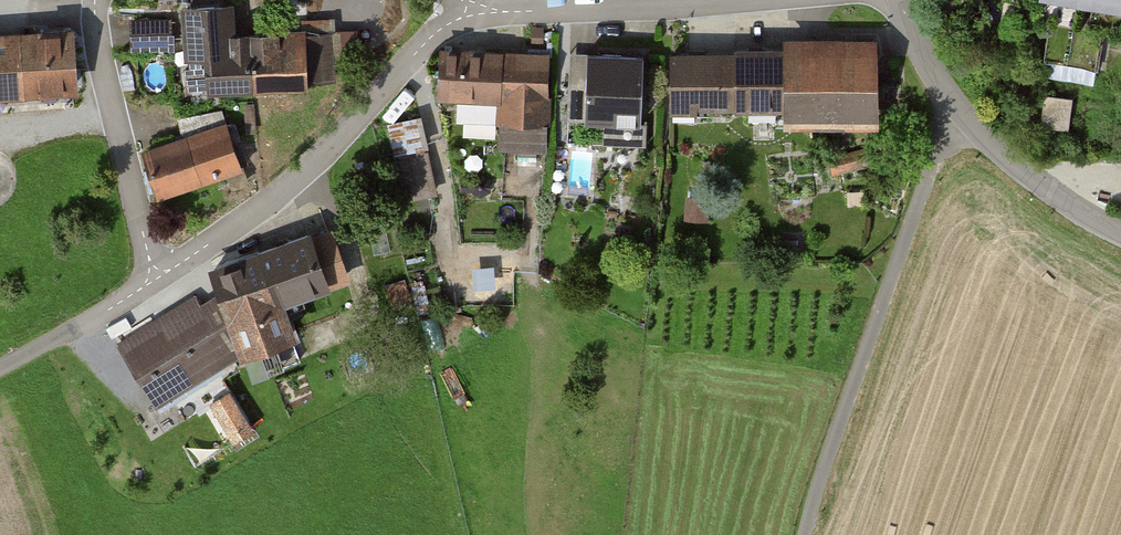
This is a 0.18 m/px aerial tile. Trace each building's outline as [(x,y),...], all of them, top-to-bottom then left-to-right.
[(1120,13),(1120,0),(1053,0),(1120,13)] [(185,90),(254,85),(250,37),(230,38),(227,6),(181,10),(185,90)] [(133,15),(132,49),(173,49),(173,15),(133,15)] [(1101,33),(1049,25),(1043,63),(1095,71),(1101,33)] [(25,91),(74,88),(70,33),(21,36),(25,91)] [(250,37),(254,85),(332,80),(329,41),(311,42),(311,33),(250,37)] [(21,36),(0,37),(0,92),(25,91),(21,36)] [(735,55),(671,55),(671,116),(713,116),(713,104),(748,104),(748,120),(777,120),(777,103),(788,103),(788,112),(812,112),(812,126),(833,126),(833,112),(873,112),(873,51),(832,51),(832,38),(819,38),(819,52),(735,51),(735,55)] [(549,57),(441,53),(439,94),(501,97),(499,145),(545,147),(549,57)] [(641,123),(644,55),(586,53),(585,87),(569,86),(568,121),(641,123)] [(1069,101),(1045,99),(1042,124),(1066,127),(1069,101)] [(144,153),(158,194),(240,165),(222,110),(181,117),(186,138),(144,153)] [(418,117),(390,124),(397,151),(424,144),(418,117)] [(871,161),(868,150),(837,158),(840,169),(871,161)] [(425,151),(407,155),(416,195),(435,191),(425,151)] [(310,243),(308,235),(214,269),(222,292),(243,350),(253,377),(301,360),(280,301),(345,277),(330,235),(310,243)] [(115,342),(150,404),(243,350),(222,292),(115,342)]
